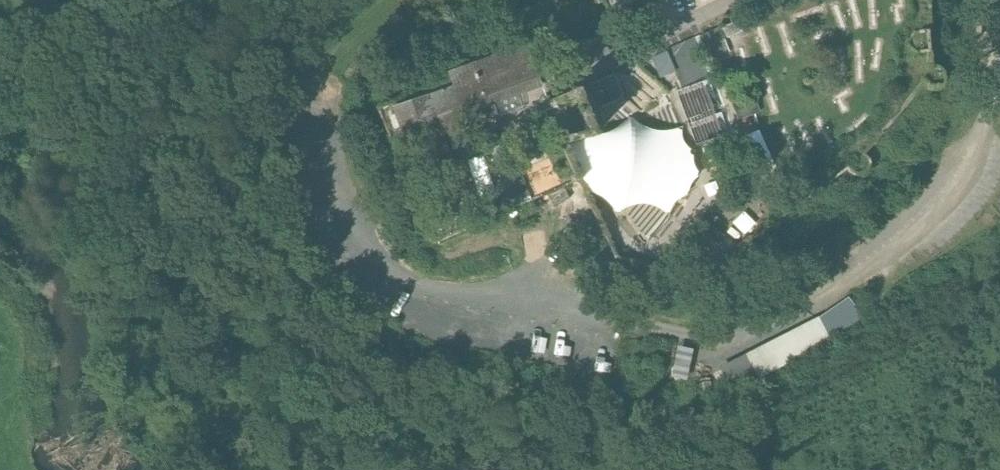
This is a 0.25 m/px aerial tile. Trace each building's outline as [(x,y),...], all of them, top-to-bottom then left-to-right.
[(735,22),(722,28),(727,39),(740,33),(735,22)] [(617,28),(558,52),(566,70),(624,46),(617,28)] [(393,110),(416,173),(449,161),(439,136),(446,134),(448,139),(458,136),(456,130),(494,116),(490,105),(542,87),(532,58),(528,46),(470,67),(474,77),(472,78),(474,82),(427,99),(426,98),(393,110)] [(619,100),(621,97),(622,93),(614,74),(584,88),(594,111),(619,100)] [(542,104),(561,146),(571,143),(593,133),(576,89),(542,104)] [(593,133),(571,143),(590,188),(616,211),(620,209),(646,240),(664,214),(667,215),(684,194),(696,173),(694,169),(697,167),(694,161),(692,151),(680,128),(679,128),(661,91),(653,100),(648,101),(638,112),(621,97),(619,100),(604,129),(593,133)] [(750,96),(731,103),(737,118),(756,111),(750,96)] [(816,320),(720,368),(731,391),(830,341),(862,319),(848,299),(816,320)]
